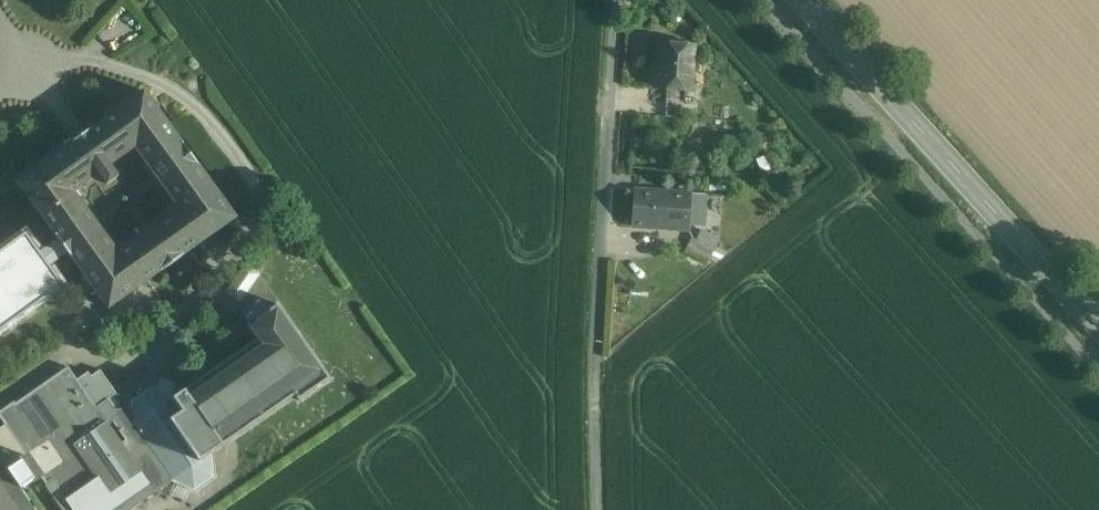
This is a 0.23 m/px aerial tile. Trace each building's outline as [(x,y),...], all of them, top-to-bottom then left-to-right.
[(695,46),(671,45),(667,41),(662,40),(657,44),(657,50),(660,54),(658,89),(691,91),(695,46)] [(0,252),(0,332),(64,286),(48,264),(66,251),(71,257),(109,309),(162,271),(162,272),(184,256),(183,256),(236,218),(198,165),(199,165),(183,144),(145,91),(92,129),(70,144),(70,145),(18,183),(56,236),(55,236),(60,242),(41,255),(26,233),(0,252)] [(705,194),(635,190),(633,227),(687,230),(688,225),(703,226),(705,194)] [(701,231),(697,241),(692,238),(687,249),(709,259),(714,249),(719,239),(702,231),(701,231)] [(0,469),(0,509),(28,509),(16,492),(40,476),(46,485),(52,481),(67,502),(98,480),(109,495),(141,473),(68,367),(15,404),(14,402),(0,412),(0,418),(27,457),(3,474),(0,469)]
